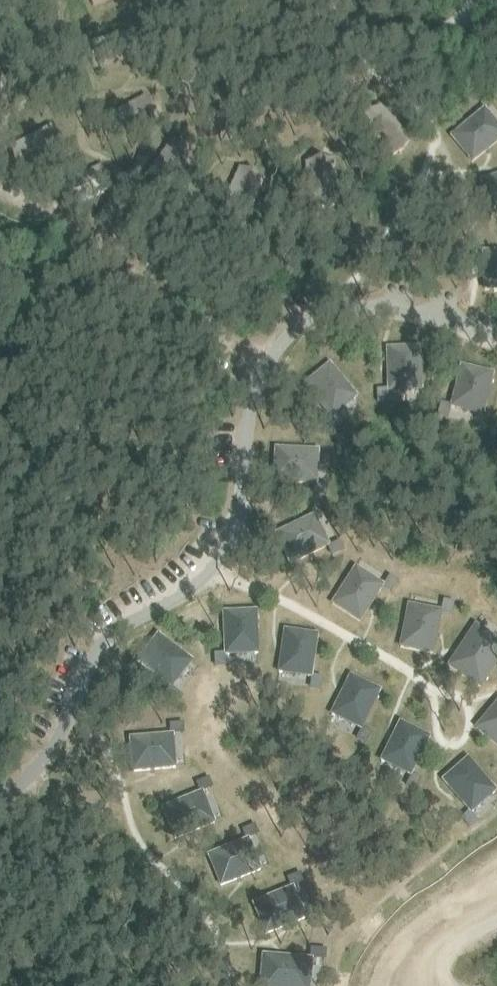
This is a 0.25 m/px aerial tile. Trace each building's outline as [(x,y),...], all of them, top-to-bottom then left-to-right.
[(91,46),(96,67),(140,57),(135,36),(91,46)] [(8,83),(0,78),(0,98),(8,83)] [(160,116),(148,94),(111,115),(123,136),(160,116)] [(361,126),(394,159),(412,142),(379,108),(361,126)] [(451,136),(472,161),(496,141),(496,124),(484,109),(451,136)] [(65,151),(52,126),(10,147),(22,172),(65,151)] [(337,164),(309,168),(315,218),(343,215),(337,164)] [(242,169),(222,211),(247,223),(268,181),(242,169)] [(483,251),(485,289),(496,289),(496,251),(483,251)] [(421,389),(420,346),(387,347),(389,390),(421,389)] [(357,396),(330,363),(304,384),(332,417),(357,396)] [(483,414),(493,373),(462,365),(451,406),(483,414)] [(318,450),(276,447),(274,480),(317,482),(318,450)] [(315,515),(276,533),(290,563),(329,544),(315,515)] [(356,567),(333,603),(360,621),(383,585),(356,567)] [(409,604),(401,646),(433,652),(441,611),(409,604)] [(258,653),(256,610),(223,612),(225,654),(258,653)] [(449,665),(480,686),(496,660),(496,638),(476,624),(449,665)] [(311,676),(318,634),(285,629),(279,671),(311,676)] [(191,662),(158,636),(138,662),(171,688),(191,662)] [(361,727),(380,689),(351,675),(332,713),(361,727)] [(476,727),(496,744),(496,702),(476,727)] [(411,774),(430,736),(400,721),(381,760),(411,774)] [(175,766),(172,733),(130,738),(133,770),(175,766)] [(496,790),(468,758),(443,779),(471,811),(496,790)] [(202,791),(163,807),(175,838),(214,822),(202,791)] [(248,838),(209,854),(221,885),(260,869),(248,838)] [(293,887),(253,902),(265,933),(305,917),(293,887)] [(263,954),(260,985),(309,985),(312,958),(263,954)]
